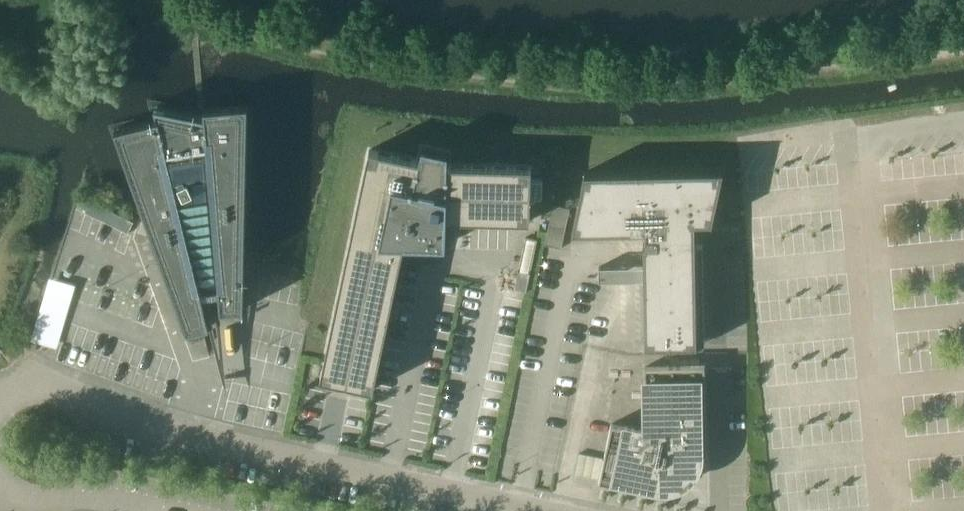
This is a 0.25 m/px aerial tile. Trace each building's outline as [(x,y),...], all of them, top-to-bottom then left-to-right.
[(187,330),(211,325),(203,293),(207,292),(207,293),(208,293),(208,294),(209,295),(210,295),(212,295),(213,295),(214,295),(214,294),(215,294),(215,293),(216,292),(216,291),(216,290),(220,290),(221,310),(244,308),(249,103),(205,107),(205,115),(155,105),(158,117),(116,127),(187,330)] [(405,243),(423,244),(423,245),(423,246),(424,247),(426,248),(427,248),(428,248),(430,248),(431,247),(432,246),(433,245),(433,244),(447,244),(448,217),(531,220),(532,166),(448,164),(449,151),(423,146),(420,159),(370,148),(321,377),(374,388),(405,243)] [(646,242),(644,242),(646,345),(705,344),(703,221),(713,221),(724,169),(586,171),(573,231),(646,229),(646,242)] [(129,234),(135,222),(91,200),(85,212),(129,234)] [(532,268),(538,238),(526,236),(520,265),(532,268)] [(527,290),(531,272),(519,270),(515,288),(527,290)] [(50,280),(34,335),(60,343),(76,288),(50,280)] [(701,453),(707,453),(706,364),(646,365),(647,430),(612,422),(600,481),(658,494),(660,487),(665,488),(670,488),(675,487),(680,485),(684,483),(687,486),(694,480),(692,477),(695,472),(697,468),(699,463),(701,458),(701,453)]
